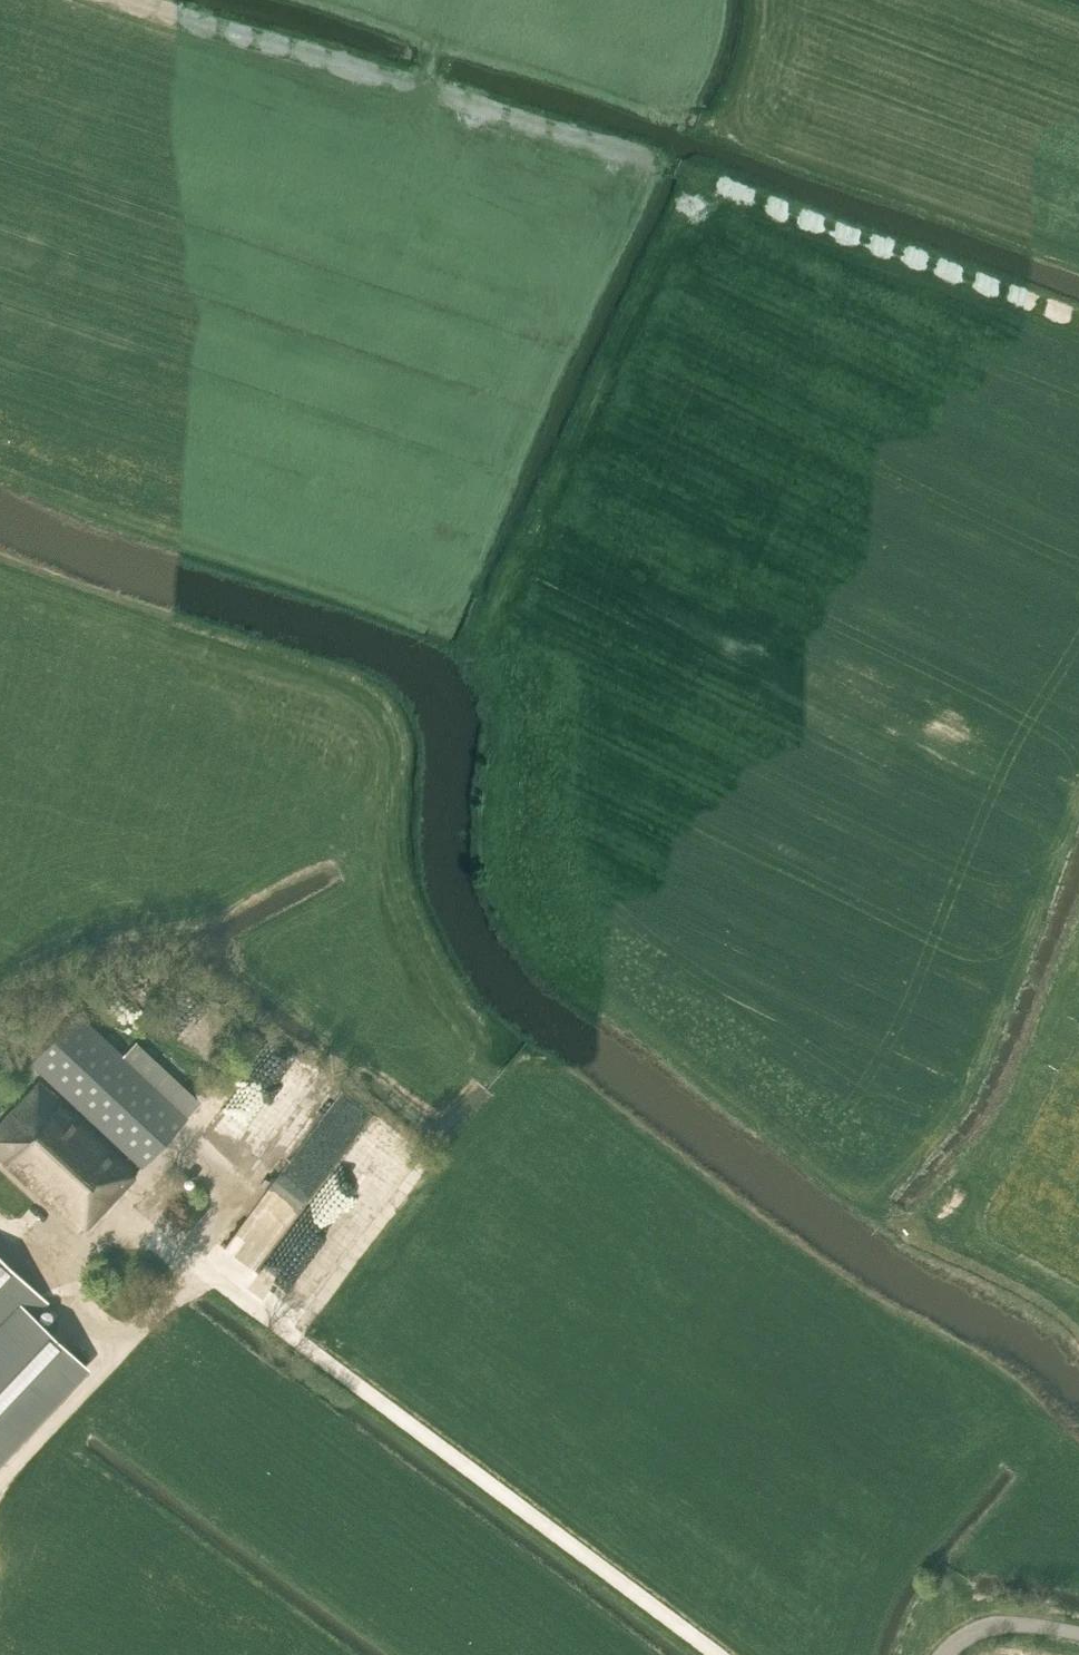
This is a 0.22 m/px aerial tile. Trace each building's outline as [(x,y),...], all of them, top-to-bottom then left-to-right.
[(142,1166),(188,1117),(201,1103),(136,1042),(125,1054),(79,1011),(31,1063),(77,1106),(142,1166)] [(130,1179),(137,1171),(51,1091),(51,1092),(39,1081),(0,1123),(0,1158),(80,1233),(130,1179)] [(85,1365),(34,1317),(48,1303),(0,1257),(0,1455),(85,1365)]
